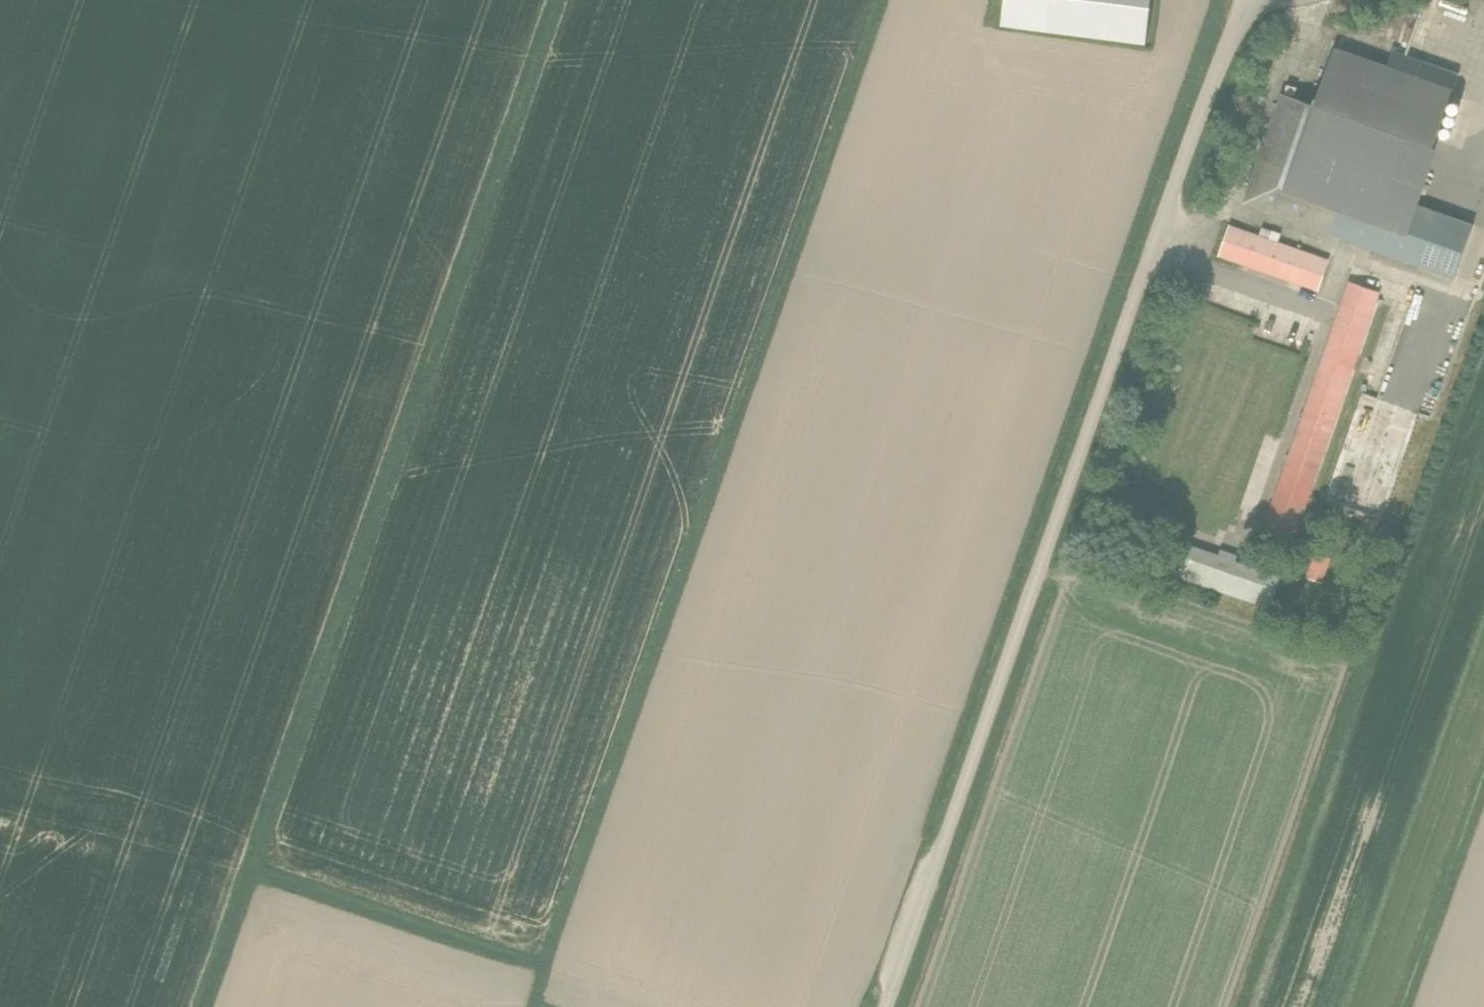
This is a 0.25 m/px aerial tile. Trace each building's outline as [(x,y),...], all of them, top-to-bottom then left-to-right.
[(1152,0),(1103,0),(1099,36),(1146,42),(1152,0)] [(1387,66),(1331,46),(1311,103),(1281,92),(1240,202),(1453,280),(1473,223),(1419,203),(1439,149),(1432,147),(1453,91),(1459,74),(1393,49),(1387,66)] [(1328,259),(1279,242),(1281,233),(1262,227),(1259,235),(1230,225),(1219,255),(1317,290),(1328,259)] [(1294,539),(1379,292),(1349,282),(1263,528),(1294,539)] [(1219,555),(1188,544),(1180,541),(1175,556),(1183,559),(1177,576),(1270,608),(1281,576),(1235,560),(1237,555),(1221,549),(1219,555)] [(1321,582),(1330,557),(1315,552),(1306,576),(1321,582)]
